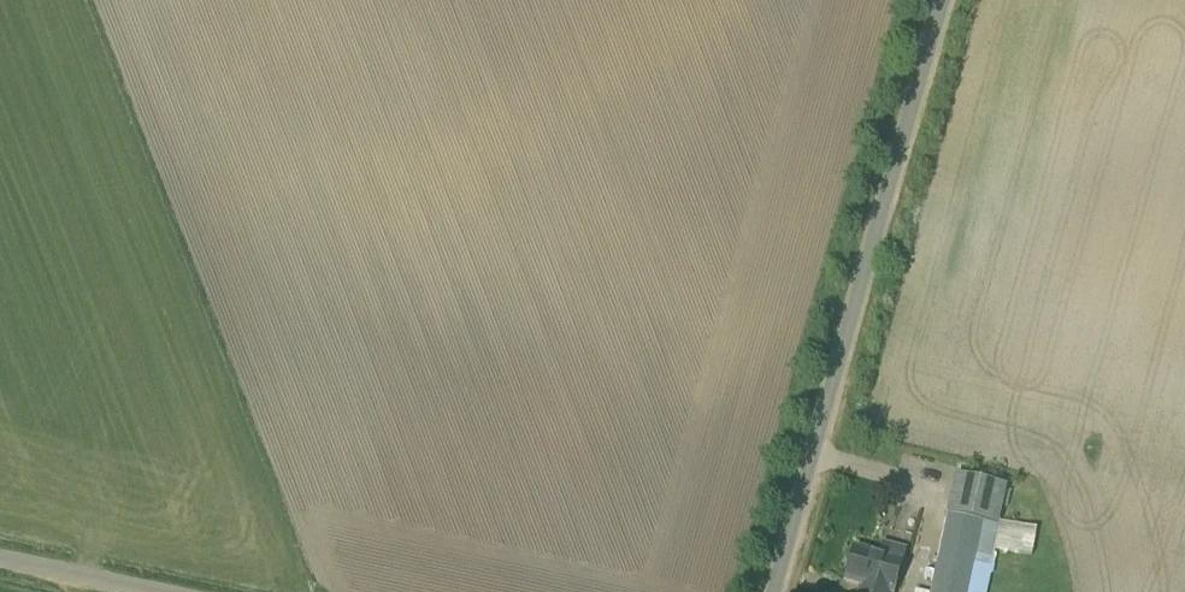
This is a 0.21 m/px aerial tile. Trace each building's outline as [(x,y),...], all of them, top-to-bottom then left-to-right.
[(1006,487),(955,476),(947,514),(946,514),(928,591),(987,591),(996,549),(1031,557),(1037,530),(998,521),(1006,487)] [(885,591),(893,591),(906,549),(882,542),(878,554),(856,548),(847,581),(885,591)] [(847,581),(846,583),(860,587),(859,591),(885,591),(847,581)]
